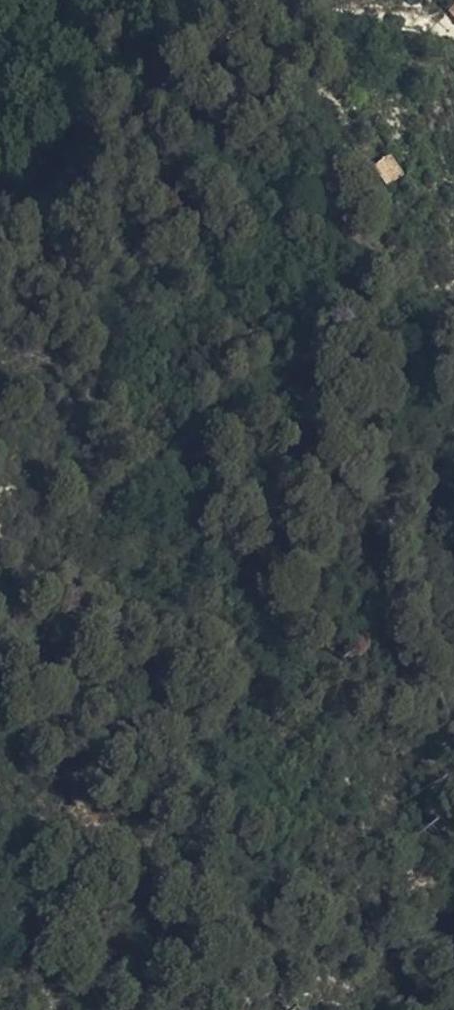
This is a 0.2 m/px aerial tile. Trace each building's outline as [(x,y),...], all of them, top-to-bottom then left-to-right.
[(386,185),(404,173),(390,153),(373,164),(386,185)]
